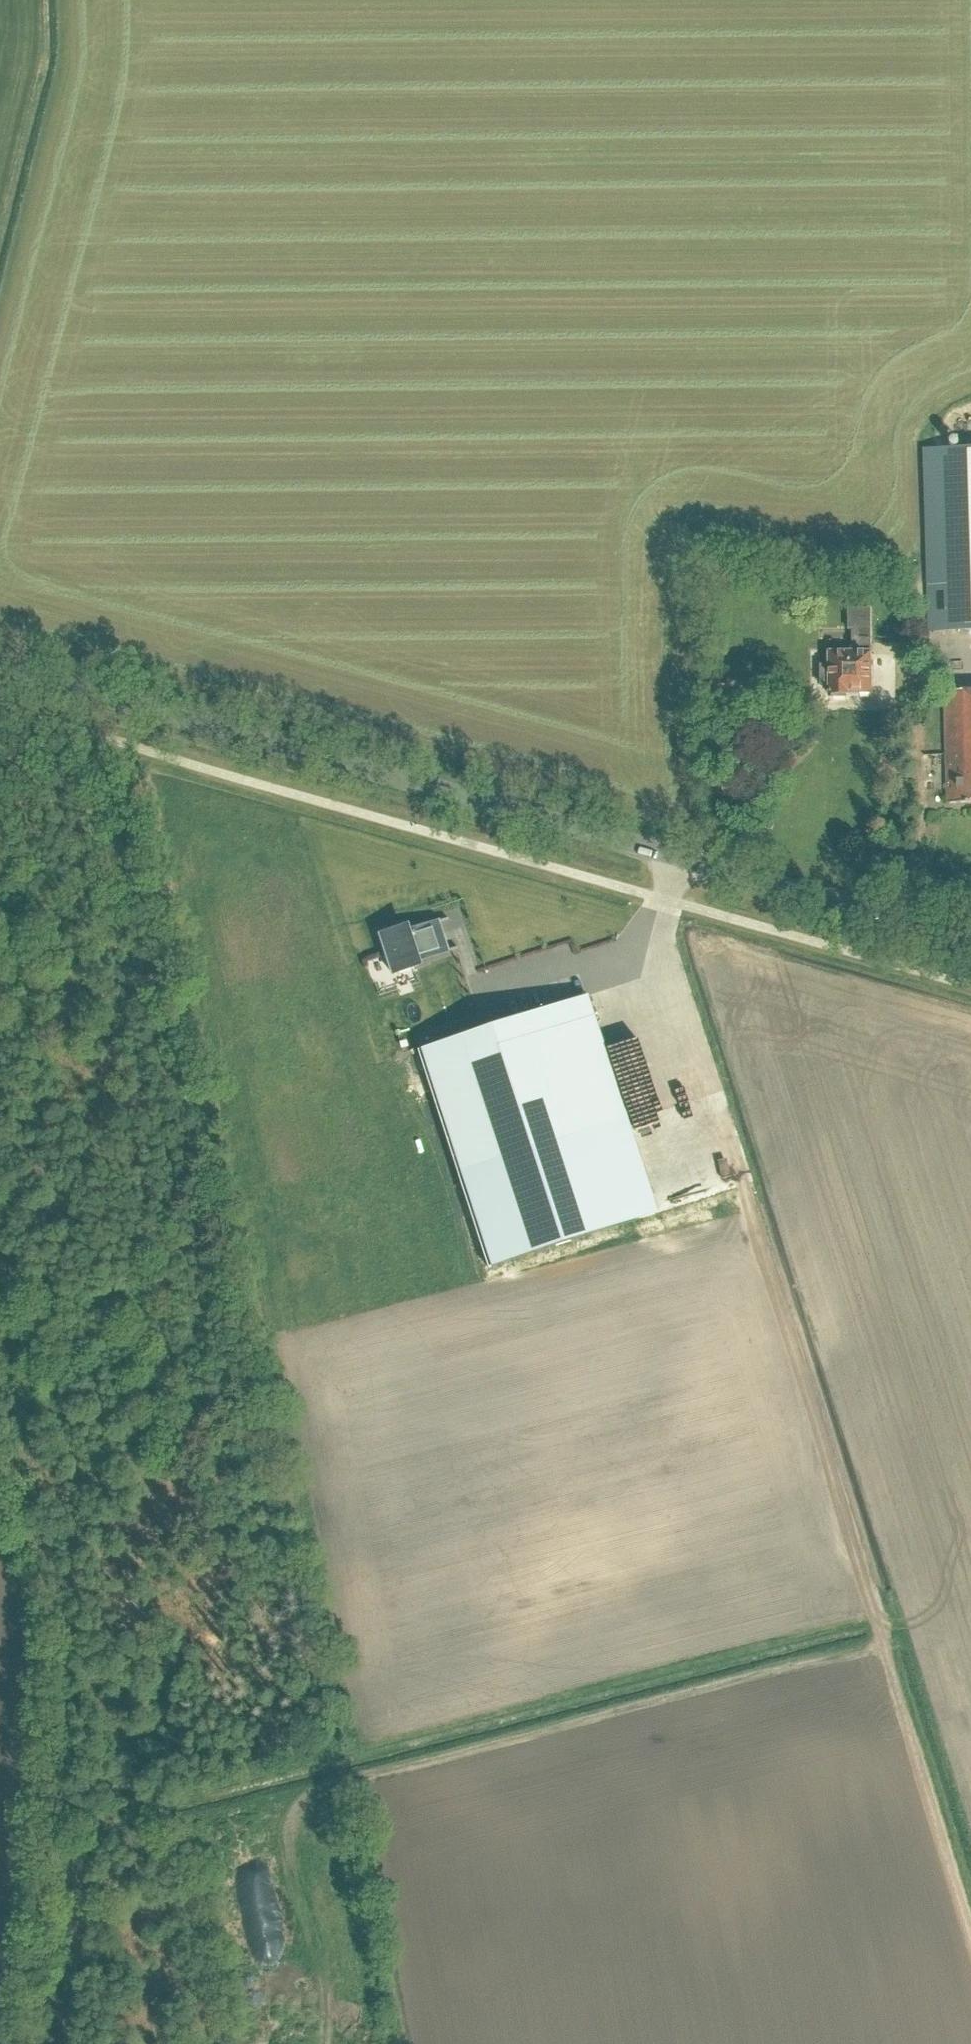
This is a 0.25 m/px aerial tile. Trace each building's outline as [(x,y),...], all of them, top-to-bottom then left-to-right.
[(970,629),(970,449),(926,450),(931,630),(970,629)] [(868,694),(868,609),(846,609),(847,628),(851,628),(852,651),(827,651),(827,664),(818,665),(819,686),(827,685),(827,693),(832,693),(832,698),(843,698),(843,694),(868,694)] [(943,692),(945,805),(970,805),(970,691),(943,692)] [(449,920),(448,919),(415,929),(416,932),(408,934),(406,929),(407,929),(406,927),(395,931),(395,928),(378,934),(381,944),(383,943),(394,975),(414,969),(412,964),(445,953),(444,952),(435,925),(449,920)] [(501,1279),(666,1223),(573,1024),(595,1017),(588,996),(422,1050),(501,1279)] [(651,1121),(650,1134),(675,1136),(676,1122),(651,1121)]
